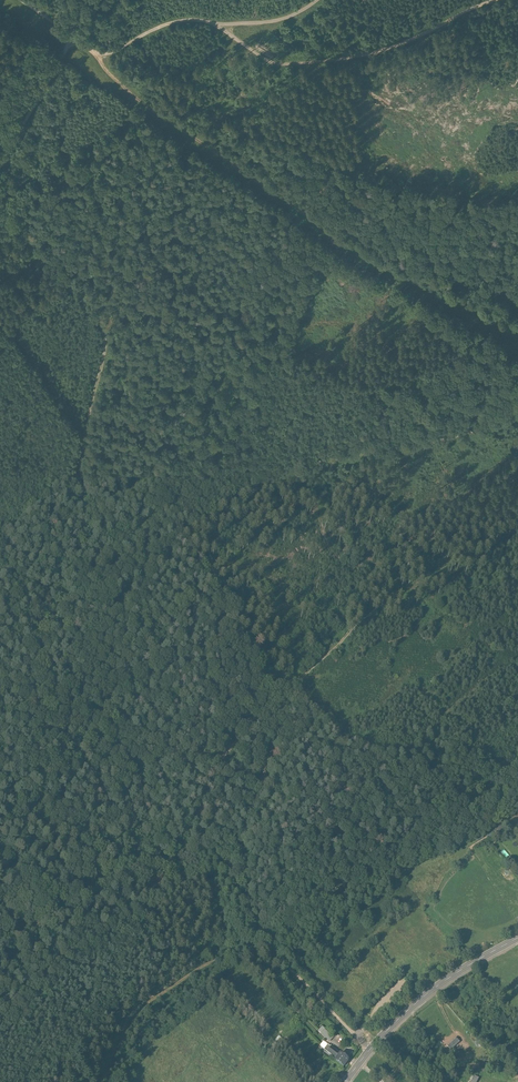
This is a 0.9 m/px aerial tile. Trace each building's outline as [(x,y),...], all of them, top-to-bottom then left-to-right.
[(288,54),(270,50),(268,58),(287,61),(288,54)] [(456,1038),(450,1044),(454,1048),(460,1042),(456,1038)] [(348,1060),(331,1047),(327,1052),(336,1059),(335,1061),(343,1067),(348,1060)] [(409,1059),(400,1051),(395,1057),(404,1065),(409,1059)] [(479,1078),(470,1073),(466,1081),(467,1081),(477,1081),(479,1078)]
